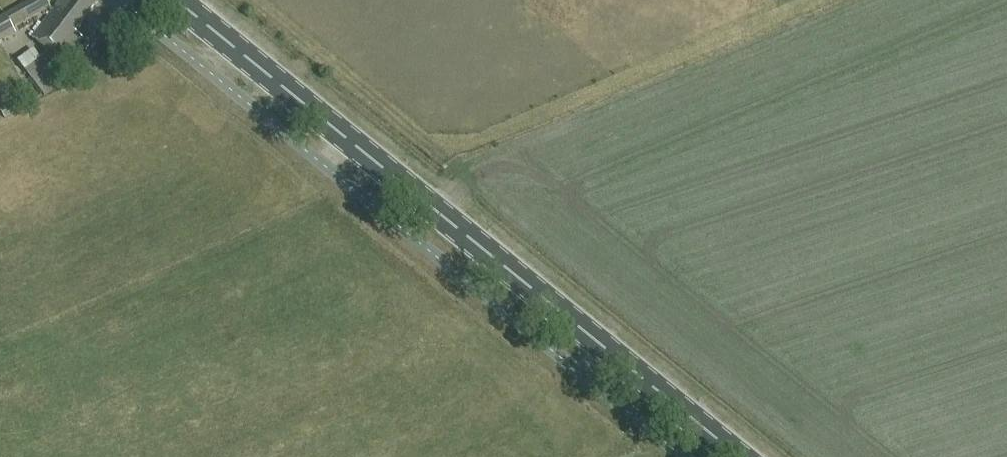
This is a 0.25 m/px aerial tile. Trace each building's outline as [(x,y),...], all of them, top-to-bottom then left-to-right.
[(45,0),(33,0),(0,18),(0,44),(15,35),(12,29),(50,8),(45,0)] [(34,32),(31,36),(64,63),(85,38),(80,34),(72,27),(94,1),(93,0),(59,0),(60,1),(34,32)] [(25,71),(44,97),(59,86),(41,60),(25,71)] [(11,106),(1,113),(5,120),(15,114),(11,106)]
